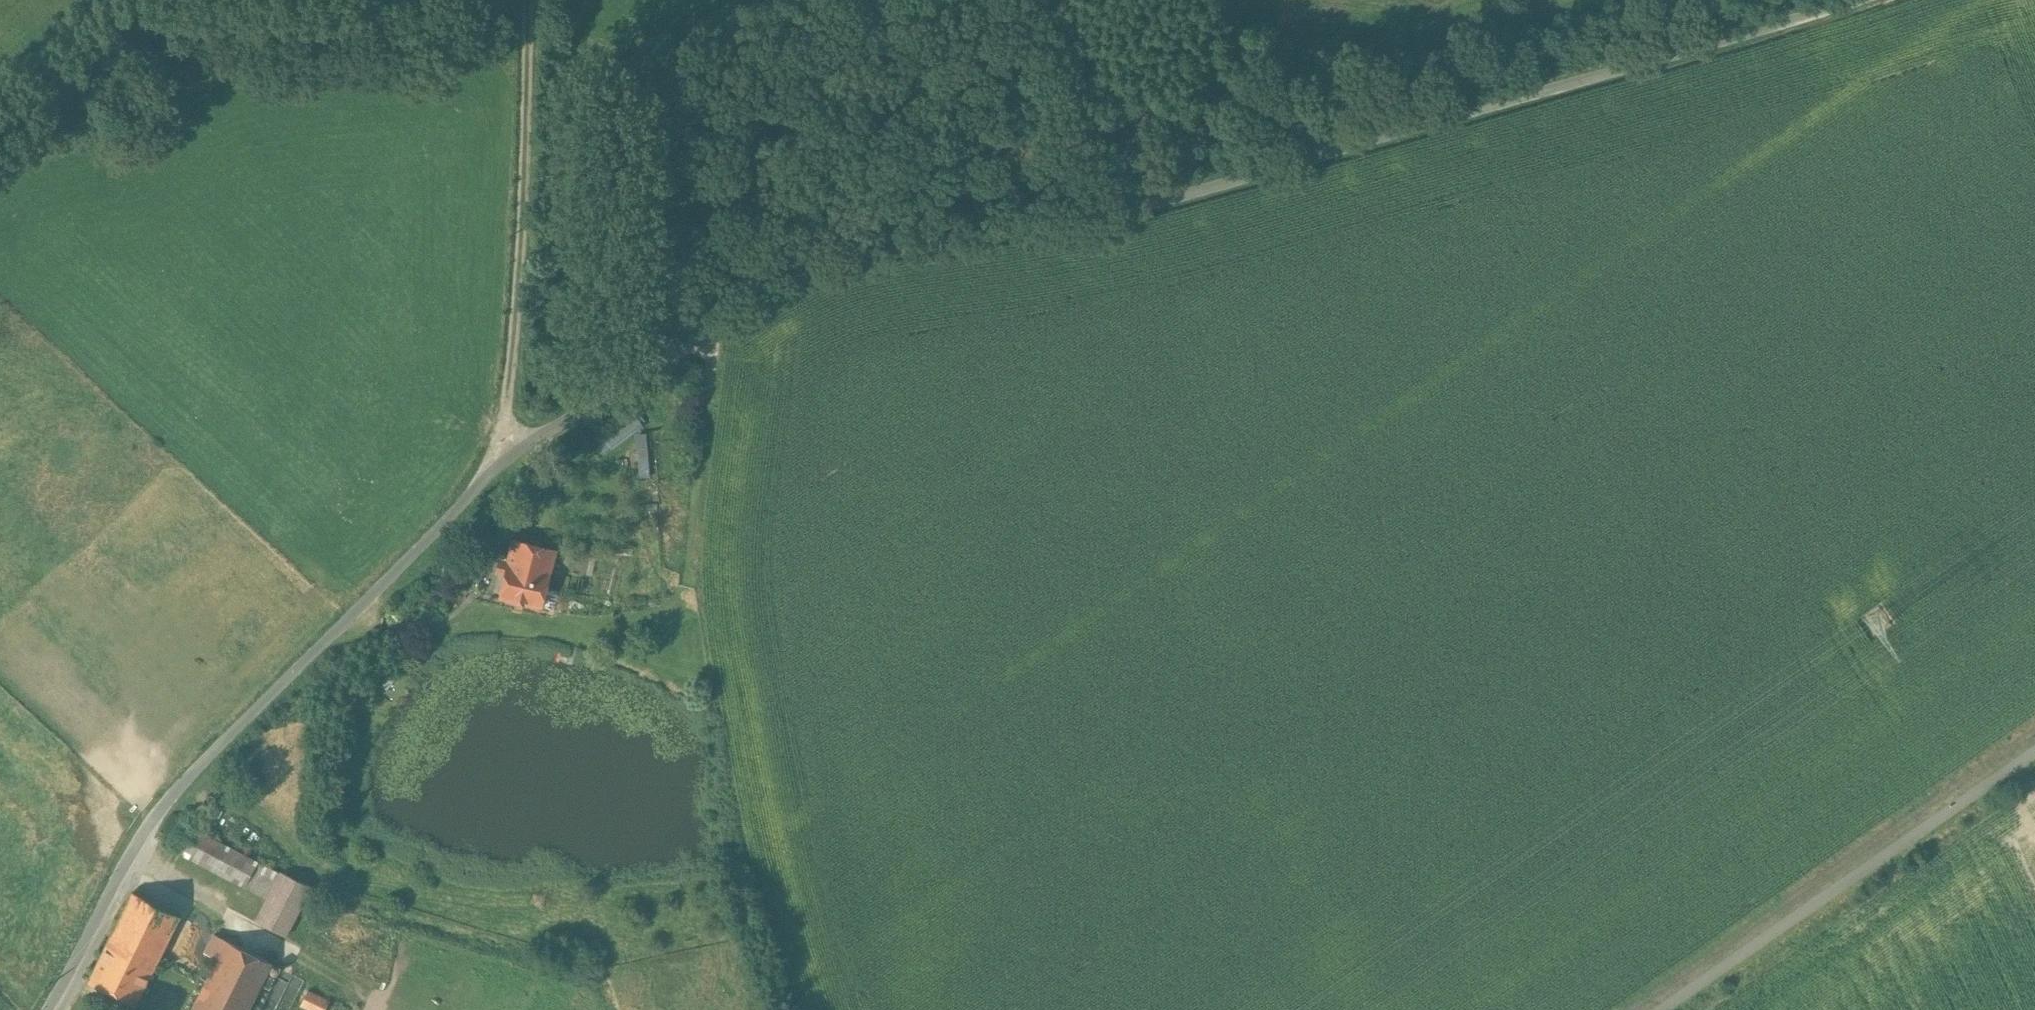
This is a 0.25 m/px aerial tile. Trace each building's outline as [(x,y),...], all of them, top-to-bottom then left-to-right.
[(561,547),(513,537),(501,599),(548,608),(561,547)] [(184,824),(171,851),(269,900),(258,922),(291,939),(315,889),(184,824)] [(133,894),(88,985),(140,1008),(154,975),(196,1001),(192,1009),(252,1009),(273,963),(215,934),(206,954),(217,960),(208,980),(163,954),(179,916),(133,894)] [(301,1004),(314,1009),(324,1009),(329,999),(308,989),(301,1004)]
